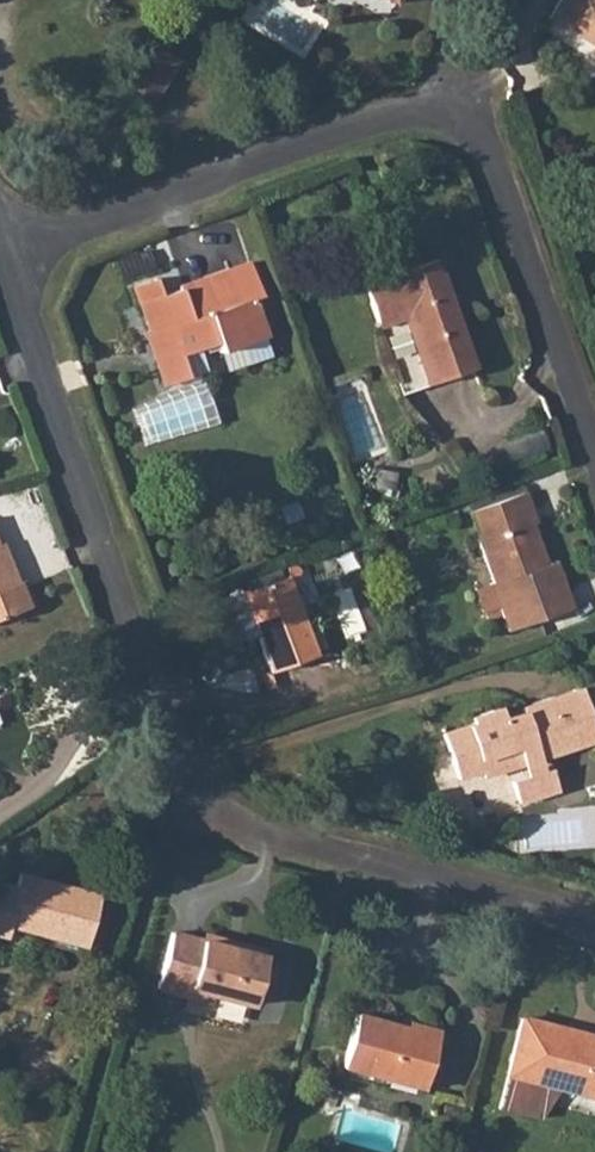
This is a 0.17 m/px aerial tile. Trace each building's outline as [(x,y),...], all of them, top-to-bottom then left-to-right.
[(403,11),(409,0),(385,0),(403,11)] [(594,0),(572,0),(551,34),(594,60),(594,0)] [(187,70),(156,50),(129,90),(161,112),(187,70)] [(263,267),(192,292),(176,302),(170,285),(148,293),(182,391),(204,383),(196,361),(231,348),(234,358),(279,342),(265,303),(275,300),(263,267)] [(437,392),(485,376),(449,268),(404,283),(406,288),(376,298),(388,334),(414,326),(437,392)] [(410,329),(390,334),(405,392),(425,387),(410,329)] [(196,361),(204,383),(222,376),(214,354),(196,361)] [(545,499),(492,519),(502,545),(497,547),(512,587),(508,589),(525,636),(590,613),(574,566),(565,569),(546,520),(552,518),(545,499)] [(0,521),(0,626),(42,608),(32,583),(23,587),(7,550),(12,547),(0,521)] [(305,583),(260,599),(287,677),(310,669),(332,662),(305,583)] [(503,776),(505,781),(542,768),(558,763),(594,750),(594,694),(542,713),(543,718),(523,726),(519,715),(491,725),(492,730),(465,740),(480,784),(503,776)] [(563,776),(548,782),(534,788),(539,805),(579,793),(577,789),(572,773),(563,776)] [(95,946),(111,897),(35,873),(30,889),(2,882),(0,889),(0,930),(17,935),(19,924),(95,946)] [(260,992),(276,940),(248,933),(246,939),(184,922),(168,975),(222,989),(224,981),(260,992)] [(418,1029),(363,1014),(348,1065),(426,1087),(442,1030),(423,1024),(418,1029)] [(526,1017),(506,1074),(507,1082),(500,1107),(540,1117),(543,1083),(594,1097),(594,1038),(526,1017)]
